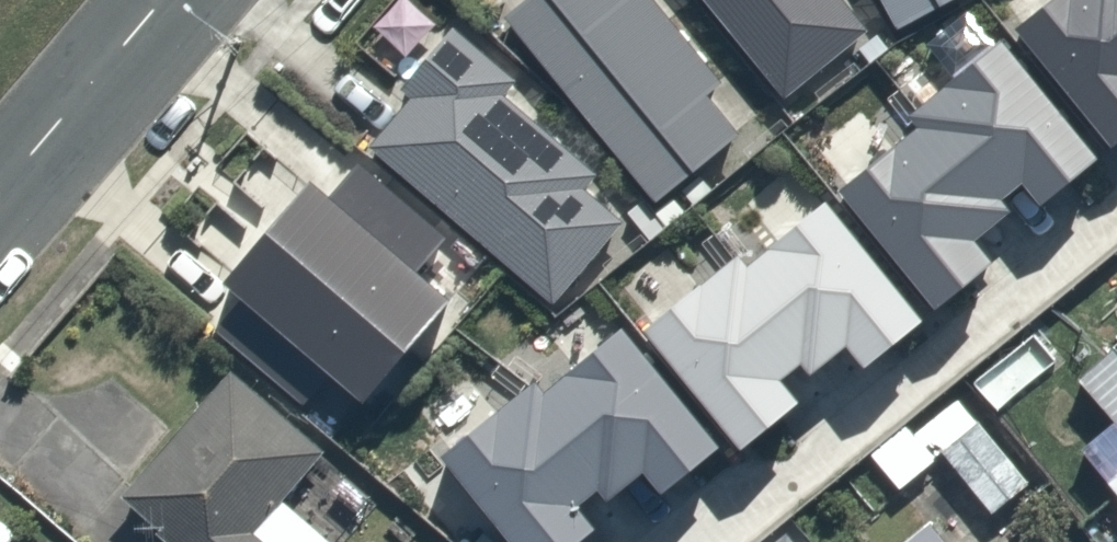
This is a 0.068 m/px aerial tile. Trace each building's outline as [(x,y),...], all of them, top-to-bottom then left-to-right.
[(519,9),(669,194),(753,126),(721,87),(735,76),(673,0),(530,0),(519,9)] [(797,93),(881,25),(860,0),(723,0),(797,93)] [(911,20),(949,0),(899,0),(911,20)] [(1028,16),(1116,123),(1116,0),(1047,0),(1028,16)] [(423,91),(381,140),(567,298),(637,216),(598,183),(610,168),(517,89),(528,76),(465,23),(414,83),(423,91)] [(921,102),(931,115),(853,178),(947,296),(1005,250),(987,228),(1024,197),(1014,187),(1035,170),(1054,192),(1110,146),(1013,28),(921,102)] [(257,288),(226,323),(317,402),(348,366),(377,391),(466,289),(435,262),(462,231),(372,153),(344,186),(325,169),(236,271),(257,288)] [(725,186),(713,171),(694,187),(707,201),(725,186)] [(751,243),(658,317),(753,437),(811,390),(794,368),(813,351),(823,362),(858,334),(876,355),(936,306),(838,189),(760,253),(751,243)] [(666,209),(678,224),(698,209),(686,194),(666,209)] [(666,209),(656,196),(640,209),(662,237),(678,224),(666,209)] [(455,443),(534,541),(576,541),(608,517),(591,495),(611,478),(619,488),(656,460),(674,481),(733,434),(636,316),(559,379),(549,367),(455,443)] [(1107,362),(1116,372),(1116,353),(1107,362)] [(107,541),(223,541),(206,527),(269,455),(177,374),(62,503),(107,541)] [(980,392),(933,432),(1002,512),(1050,471),(980,392)] [(938,506),(898,541),(969,541),(938,506)]
